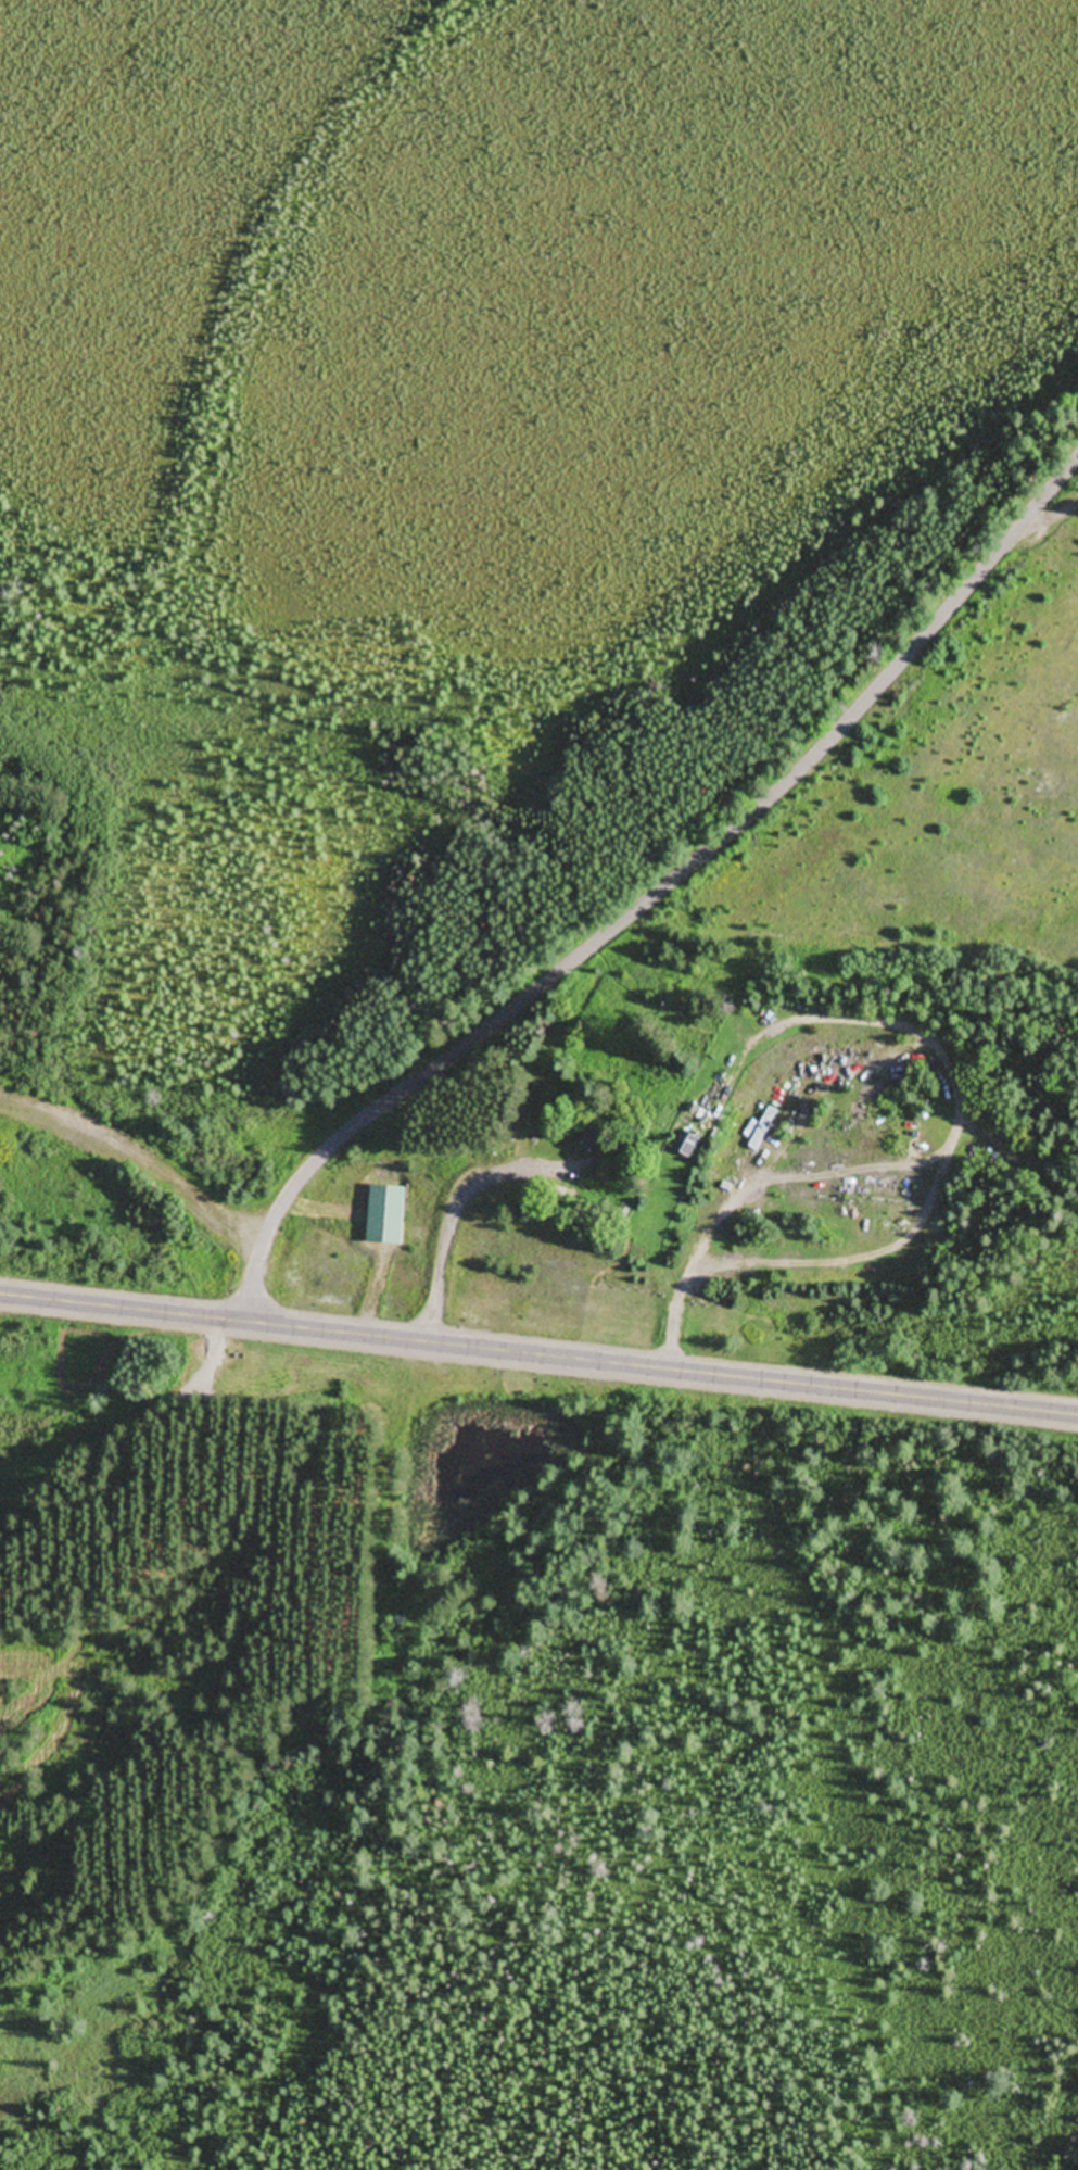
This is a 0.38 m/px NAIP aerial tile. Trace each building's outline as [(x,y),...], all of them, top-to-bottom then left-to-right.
[(752,1150),(763,1154),(778,1110),(766,1106),(752,1150)] [(614,1132),(595,1124),(585,1147),(604,1155),(614,1132)] [(695,1160),(706,1141),(686,1129),(675,1148),(695,1160)] [(405,1186),(369,1185),(368,1244),(404,1245),(405,1186)]
